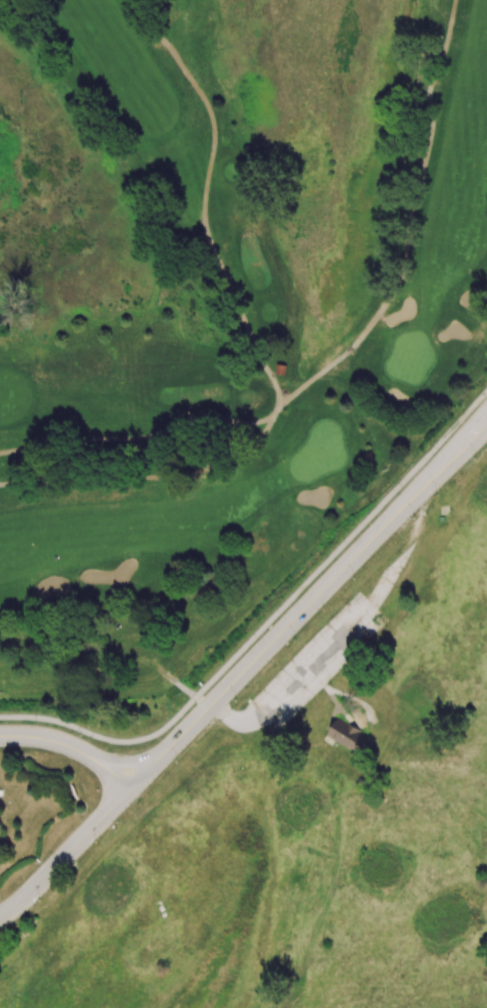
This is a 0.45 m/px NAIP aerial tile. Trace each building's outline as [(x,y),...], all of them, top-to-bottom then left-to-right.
[(277,365),(274,375),(286,378),(288,368),(277,365)] [(338,717),(326,736),(356,755),(368,736),(338,717)] [(29,927),(26,934),(30,936),(34,929),(29,927)]
